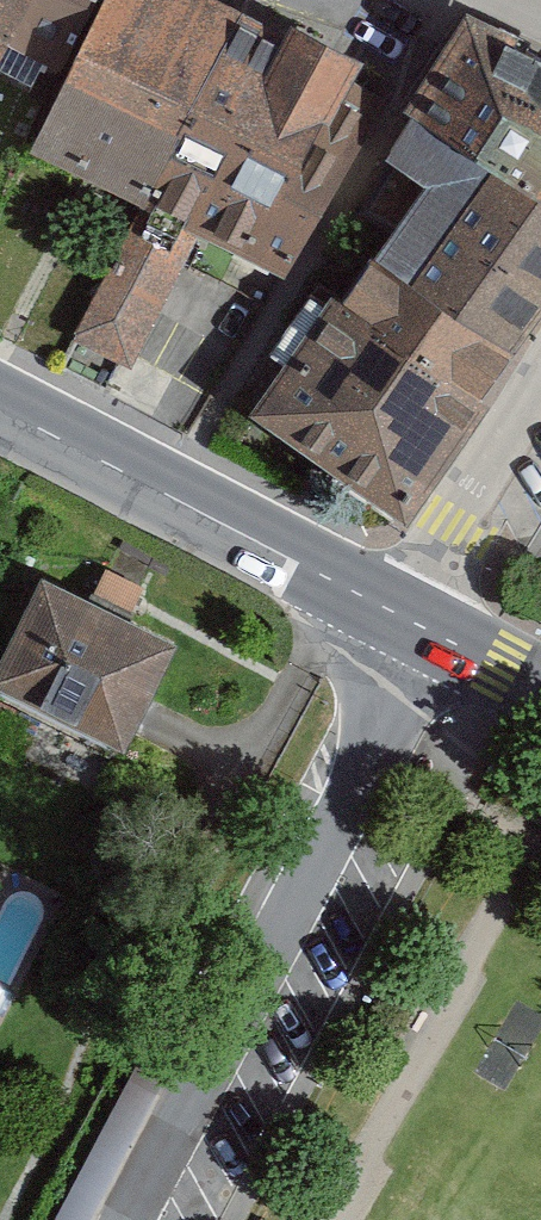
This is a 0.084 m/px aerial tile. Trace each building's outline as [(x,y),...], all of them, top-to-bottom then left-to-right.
[(0,57),(0,72),(53,99),(100,0),(29,0),(0,57)] [(29,0),(0,0),(0,57),(29,0)] [(217,0),(100,0),(53,99),(27,152),(82,179),(91,183),(102,189),(141,208),(182,228),(198,236),(280,277),(285,280),(384,89),(360,76),(365,66),(288,25),(275,48),(260,39),(267,26),(217,0)] [(245,415),(406,502),(540,261),(540,45),(471,7),(245,415)] [(130,370),(198,236),(182,228),(170,252),(129,231),(73,341),(130,370)] [(42,585),(39,593),(0,676),(0,696),(44,717),(117,751),(126,755),(135,735),(144,716),(152,700),(176,648),(87,606),(42,585)]
